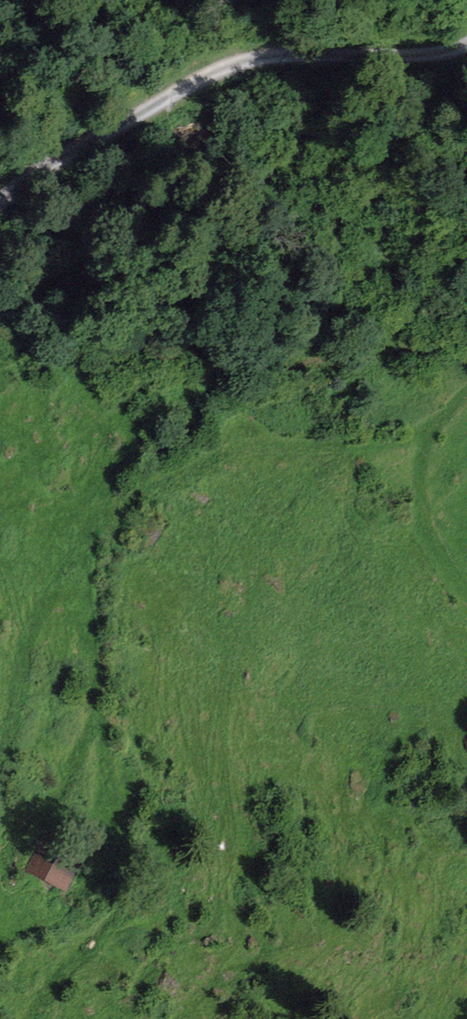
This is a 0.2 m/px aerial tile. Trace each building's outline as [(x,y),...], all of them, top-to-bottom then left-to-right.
[(48,832),(29,868),(66,888),(85,852),(48,832)]
